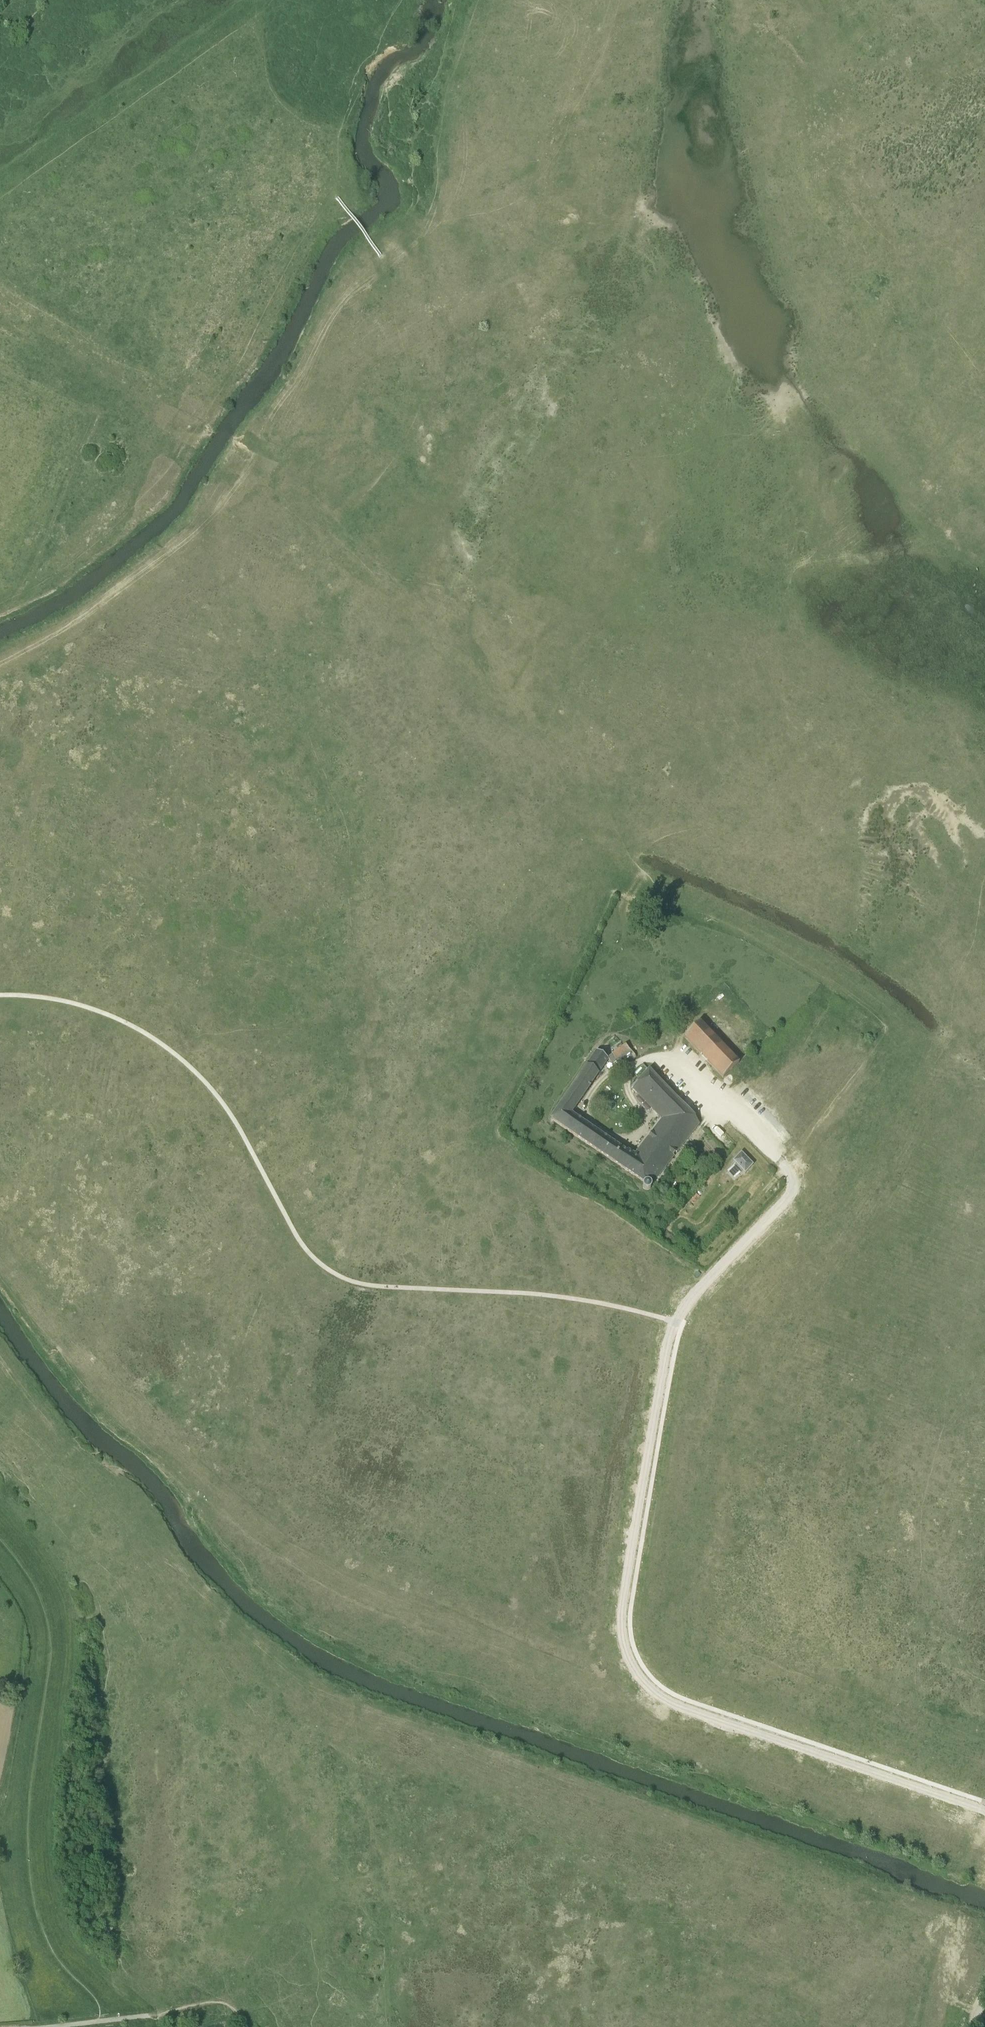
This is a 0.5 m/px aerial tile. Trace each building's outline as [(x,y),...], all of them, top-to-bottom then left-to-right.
[(723,1078),(739,1063),(700,1023),(685,1038),(723,1078)] [(651,1185),(651,1184),(698,1123),(649,1071),(633,1088),(663,1119),(637,1152),(632,1156),(570,1114),(607,1061),(609,1064),(610,1064),(616,1060),(617,1062),(631,1052),(625,1045),(607,1058),(597,1051),(551,1119),(644,1183),(643,1184),(643,1185),(643,1186),(643,1187),(643,1188),(644,1189),(645,1189),(646,1190),(647,1190),(648,1190),(649,1190),(650,1189),(650,1188),(651,1188),(651,1187),(651,1186),(651,1185)] [(742,1078),(734,1086),(742,1094),(750,1086),(742,1078)] [(745,1174),(753,1165),(741,1153),(733,1161),(745,1174)]
